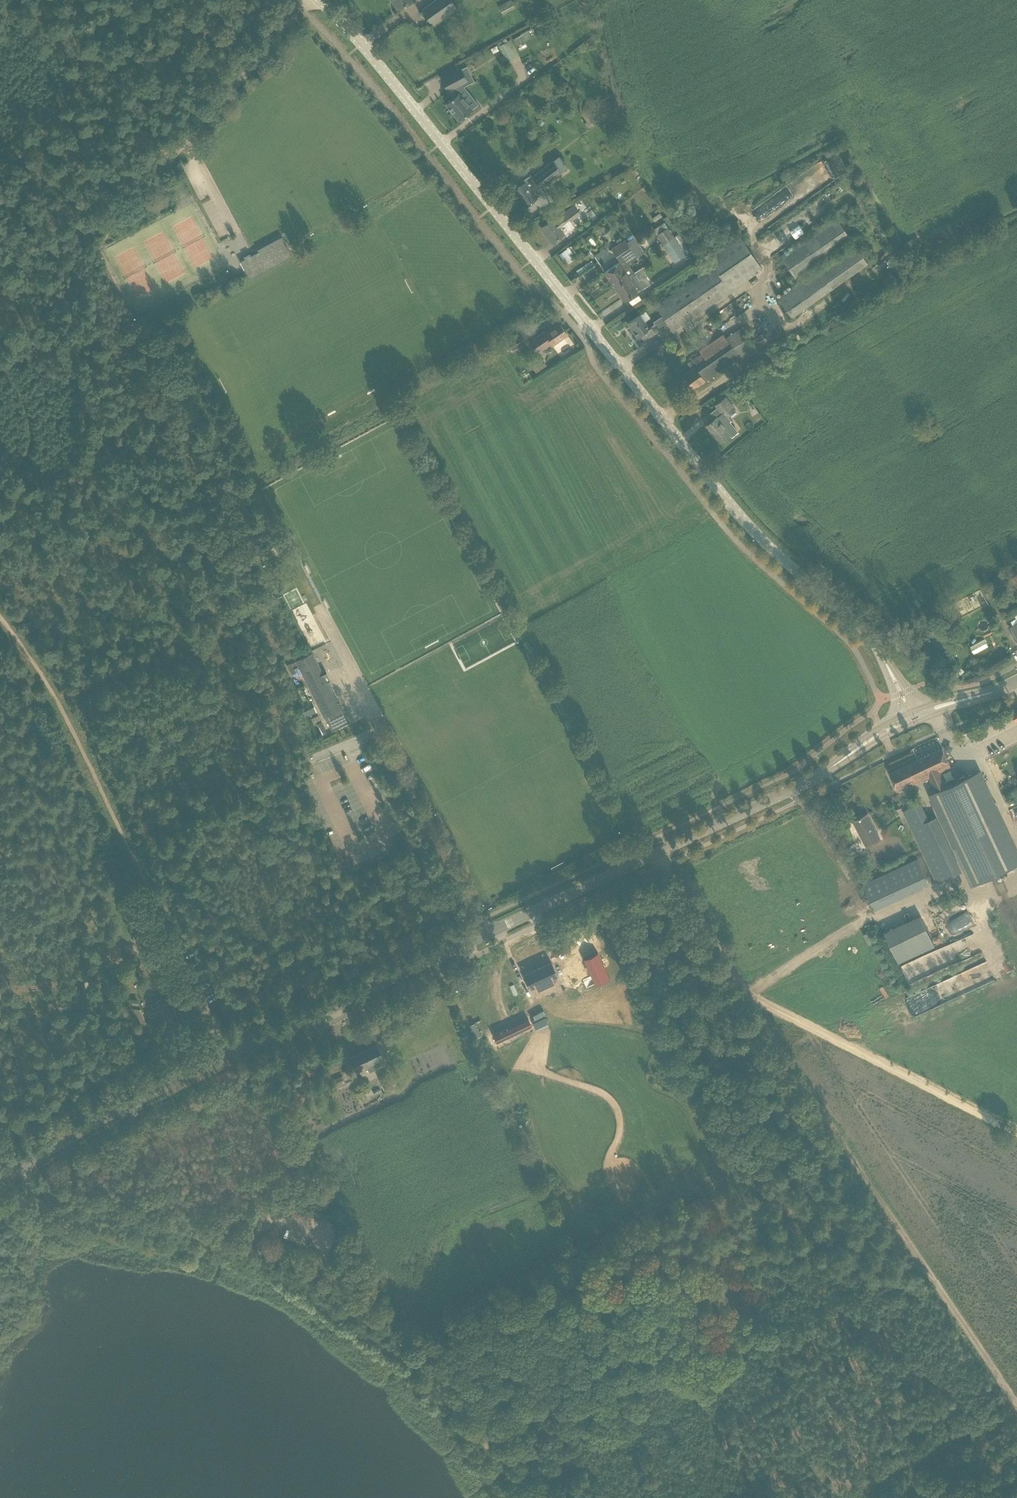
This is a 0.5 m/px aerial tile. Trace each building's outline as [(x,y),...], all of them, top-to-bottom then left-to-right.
[(398,10),(411,0),(391,0),(398,10)] [(432,25),(457,8),(451,0),(436,0),(421,10),(432,25)] [(516,9),(512,1),(499,7),(503,16),(516,9)] [(515,44),(531,39),(528,31),(512,36),(515,44)] [(516,57),(508,41),(499,45),(508,61),(516,57)] [(462,121),(467,117),(466,115),(472,109),(459,92),(458,93),(454,88),(468,81),(461,69),(441,79),(447,92),(448,91),(453,97),(446,103),(450,108),(449,109),(452,112),(453,112),(459,120),(460,119),(462,121)] [(599,113),(602,112),(595,104),(593,105),(584,112),(594,125),(603,118),(599,113)] [(521,166),(526,173),(535,166),(530,159),(521,166)] [(523,181),(524,183),(513,191),(525,207),(544,192),(541,188),(561,172),(553,161),(532,177),(530,175),(523,181)] [(554,202),(557,208),(577,197),(573,191),(554,202)] [(540,228),(552,243),(564,233),(560,228),(580,214),(574,206),(555,221),(553,218),(540,228)] [(779,256),(796,280),(852,242),(835,217),(779,256)] [(787,229),(792,239),(808,231),(803,221),(787,229)] [(656,234),(656,235),(674,262),(690,251),(678,234),(674,237),(664,222),(653,230),(656,234)] [(655,306),(668,324),(673,331),(762,268),(737,233),(705,255),(713,266),(655,306)] [(248,257),(240,261),(250,279),(292,256),(282,237),(266,245),(268,249),(259,253),(259,252),(251,256),(250,254),(247,255),(248,257)] [(633,273),(627,263),(644,252),(634,237),(627,242),(625,239),(611,248),(620,262),(605,272),(624,301),(642,288),(632,274),(633,273)] [(777,297),(791,317),(867,263),(853,244),(777,297)] [(559,251),(563,264),(576,259),(572,247),(559,251)] [(583,283),(604,272),(600,264),(578,275),(583,283)] [(637,337),(640,334),(644,340),(659,330),(654,324),(649,328),(639,314),(627,323),(637,337)] [(529,342),(537,353),(551,343),(552,345),(567,335),(559,323),(545,333),(543,332),(529,342)] [(678,379),(687,393),(753,348),(741,329),(726,339),(724,335),(700,351),(701,353),(692,359),(693,359),(687,363),(692,369),(678,379)] [(521,333),(507,340),(513,351),(526,343),(521,333)] [(512,350),(507,340),(502,343),(507,353),(512,350)] [(531,365),(536,372),(546,365),(541,358),(531,365)] [(656,375),(662,383),(672,376),(666,367),(656,375)] [(730,434),(721,423),(726,419),(725,417),(735,409),(725,396),(715,405),(721,413),(717,417),(716,417),(705,426),(719,443),(730,434)] [(954,603),(962,617),(988,603),(981,589),(954,603)] [(327,683),(324,677),(328,675),(325,669),(321,671),(312,653),(291,664),(295,670),(300,667),(325,717),(332,731),(347,723),(338,705),(341,704),(330,681),(327,683)] [(987,658),(978,663),(982,668),(985,667),(990,664),(987,658)] [(947,786),(940,772),(951,767),(942,748),(889,772),(897,789),(912,782),(914,785),(930,777),(936,791),(947,786)] [(979,771),(947,786),(936,791),(931,794),(973,885),(1016,865),(1016,853),(979,771)] [(912,828),(938,882),(962,871),(936,817),(929,820),(921,803),(903,811),(912,828)] [(854,822),(866,845),(880,838),(868,814),(854,822)] [(866,856),(859,859),(862,864),(868,861),(866,856)] [(929,885),(917,858),(862,883),(874,910),(929,885)] [(926,929),(935,925),(930,912),(921,916),(926,929)] [(920,915),(883,930),(897,962),(934,947),(920,915)] [(972,933),(943,946),(951,963),(980,951),(972,933)] [(583,956),(569,962),(581,988),(595,981),(583,956)] [(524,975),(528,984),(533,994),(550,986),(548,981),(558,976),(551,962),(524,975)] [(210,992),(208,984),(202,985),(203,993),(210,992)] [(515,996),(517,1002),(525,998),(522,993),(515,996)] [(537,1016),(539,1021),(543,1018),(541,1014),(543,1013),(539,1002),(535,1004),(538,1009),(533,1011),(535,1016),(537,1016)] [(135,1008),(135,1011),(142,1025),(146,1023),(140,1009),(135,1008)] [(559,1024),(556,1017),(544,1023),(547,1030),(548,1029),(550,1028),(559,1024)] [(531,1018),(519,1024),(522,1030),(534,1025),(531,1018)] [(505,1030),(493,1035),(496,1043),(509,1037),(506,1030),(505,1030)] [(468,1051),(471,1049),(473,1055),(477,1053),(470,1034),(462,1037),(468,1051)] [(367,1067),(369,1072),(386,1064),(377,1044),(350,1057),(357,1071),(367,1067)] [(377,1076),(383,1090),(393,1086),(388,1072),(377,1076)] [(342,1076),(336,1079),(338,1085),(345,1082),(342,1076)]
